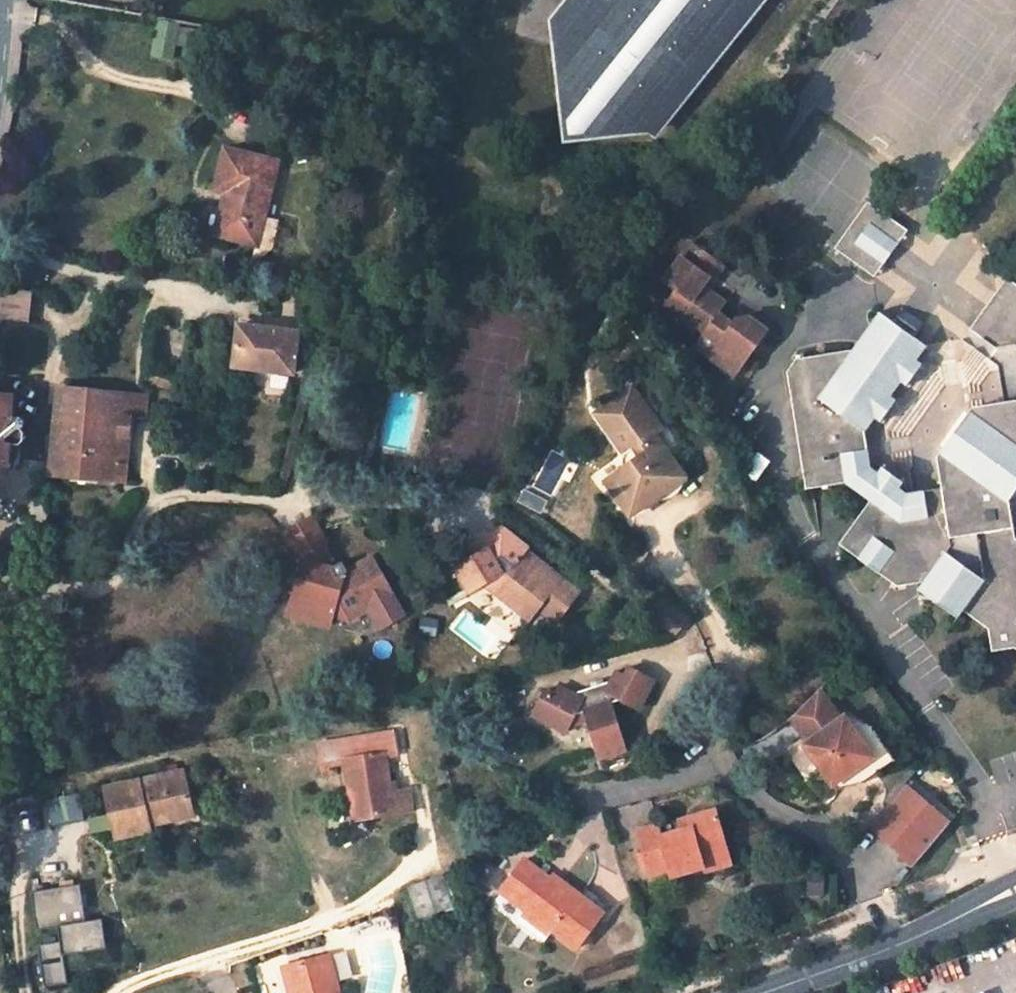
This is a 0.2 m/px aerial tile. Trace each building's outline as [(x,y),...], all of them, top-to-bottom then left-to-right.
[(564,53),(567,57),(570,58),(583,132),(653,120),(657,123),(754,0),(606,0),(564,53)] [(606,0),(576,0),(564,15),(564,53),(606,0)] [(278,161),(228,149),(218,189),(233,193),(223,237),(259,245),(278,161)] [(878,255),(892,236),(901,243),(911,229),(871,199),(838,246),(878,275),(888,262),(878,255)] [(892,236),(878,255),(888,262),(901,243),(892,236)] [(697,344),(724,363),(729,356),(743,366),(748,358),(770,328),(750,315),(736,317),(733,320),(719,310),(726,301),(708,287),(701,283),(709,272),(720,257),(695,239),(666,279),(677,287),(668,300),(708,329),(697,344)] [(715,277),(709,272),(701,283),(708,287),(710,285),(715,277)] [(1014,498),(1008,493),(1012,487),(1015,482),(1015,279),(1011,275),(972,327),(996,344),(1004,400),(975,405),(938,454),(944,486),(908,492),(902,487),(888,477),(881,471),(872,465),(866,430),(876,417),(881,421),(898,398),(892,394),(902,380),(908,384),(924,363),(918,358),(928,344),(882,310),(846,360),(836,351),(802,356),(791,371),(809,489),(851,483),(872,499),(842,541),(901,585),(927,580),(989,625),(993,650),(1015,647),(1015,510),(1014,498)] [(28,321),(31,294),(0,291),(0,318),(28,321)] [(293,369),(296,329),(240,324),(236,364),(293,369)] [(743,366),(729,356),(724,363),(737,373),(743,366)] [(189,389),(190,377),(167,375),(150,373),(149,384),(189,389)] [(150,397),(61,388),(52,473),(128,482),(134,417),(148,418),(150,397)] [(663,431),(635,388),(599,412),(626,454),(632,450),(638,458),(605,480),(625,510),(653,492),(656,498),(684,479),(656,436),(663,431)] [(14,466),(16,444),(23,444),(26,438),(27,434),(24,428),(17,427),(20,393),(0,392),(0,465),(14,466)] [(888,477),(902,487),(906,482),(884,466),(881,471),(888,477)] [(653,492),(625,510),(628,515),(652,501),(655,505),(687,483),(684,479),(656,498),(653,492)] [(1012,487),(1008,493),(1014,498),(1015,495),(1015,482),(1012,487)] [(285,617),(330,629),(333,617),(347,620),(365,608),(379,631),(401,618),(387,595),(389,593),(368,558),(343,573),(338,565),(334,567),(328,571),(318,568),(309,552),(321,545),(325,542),(311,519),(284,535),(300,561),(285,617)] [(530,554),(506,534),(487,547),(490,553),(456,574),(472,601),(492,589),(536,623),(544,612),(562,626),(583,598),(529,556),(530,554)] [(334,567),(321,545),(309,552),(318,568),(328,571),(334,567)] [(690,616),(665,596),(660,602),(685,621),(690,616)] [(685,621),(660,602),(647,619),(672,639),(685,621)] [(594,719),(602,747),(599,748),(603,759),(631,750),(616,702),(625,698),(642,708),(657,680),(633,667),(629,676),(621,672),(616,681),(568,695),(551,690),(549,699),(539,696),(532,722),(568,732),(573,715),(586,721),(594,719)] [(813,741),(844,718),(824,689),(795,717),(813,741)] [(848,716),(876,755),(838,784),(841,789),(866,781),(898,758),(875,726),(853,713),(848,716)] [(876,755),(848,716),(847,716),(844,718),(813,741),(809,743),(838,784),(876,755)] [(345,762),(351,796),(359,795),(363,817),(365,816),(416,807),(413,788),(393,791),(386,755),(399,754),(395,732),(323,744),(328,766),(345,762)] [(184,772),(108,788),(118,836),(151,830),(150,826),(149,818),(192,808),(184,772)] [(916,774),(883,813),(914,840),(927,852),(961,813),(916,774)] [(351,796),(355,818),(363,817),(359,795),(351,796)] [(194,816),(192,808),(149,818),(150,826),(194,816)] [(674,876),(707,867),(705,857),(730,850),(718,811),(693,817),(695,827),(686,830),(664,835),(661,826),(641,832),(653,875),(673,870),(674,876)] [(683,820),(686,830),(695,827),(693,817),(683,820)] [(925,854),(927,852),(914,840),(912,843),(925,854)] [(707,867),(709,874),(734,867),(730,850),(705,857),(707,867)] [(579,947),(606,911),(563,880),(560,884),(526,858),(502,889),(527,910),(518,921),(547,942),(555,930),(579,947)] [(445,877),(412,888),(420,917),(454,905),(445,877)] [(39,943),(45,985),(69,981),(67,968),(64,953),(108,947),(103,916),(86,919),(81,882),(33,889),(38,928),(59,925),(61,939),(39,943)] [(110,962),(108,947),(64,953),(67,968),(110,962)] [(329,956),(289,966),(296,992),(339,992),(329,956)]
